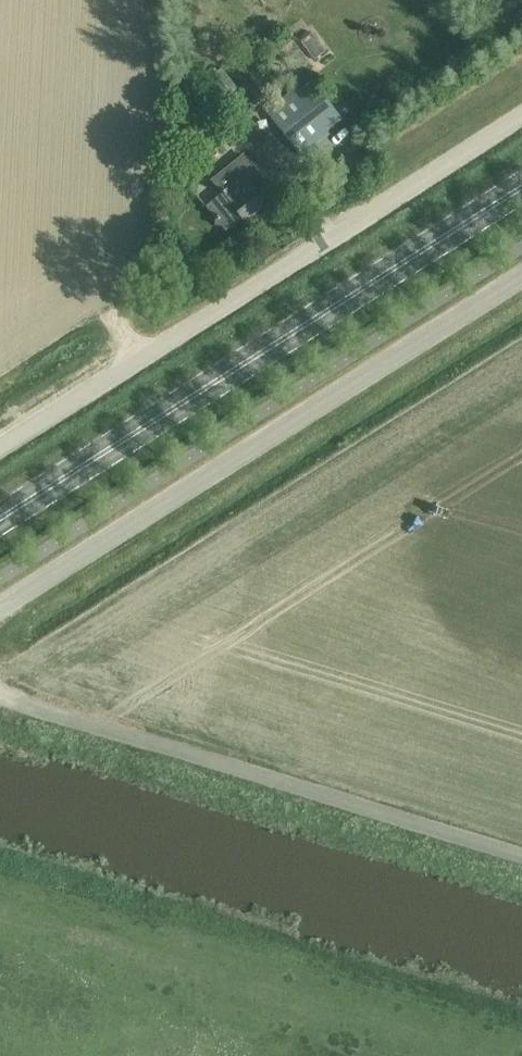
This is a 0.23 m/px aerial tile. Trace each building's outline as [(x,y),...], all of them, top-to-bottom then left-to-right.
[(298,151),(323,131),(296,97),(271,117),(298,151)] [(221,123),(209,132),(220,146),(232,136),(221,123)] [(213,182),(222,193),(206,206),(215,218),(215,225),(221,225),(225,230),(230,226),(237,227),(238,220),(241,218),(244,222),(275,197),(243,158),(213,182)]
